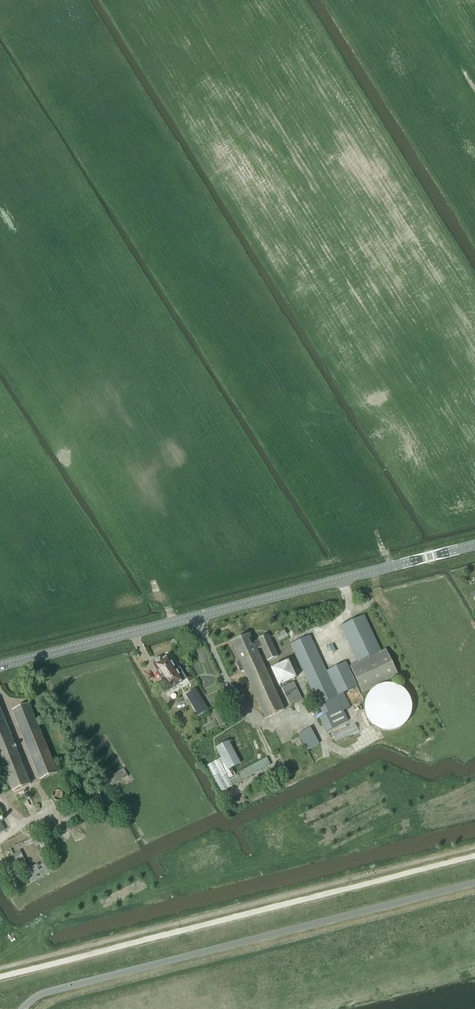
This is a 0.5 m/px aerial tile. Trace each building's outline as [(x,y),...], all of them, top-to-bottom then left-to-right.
[(364,615),(341,626),(358,662),(381,652),(364,615)] [(250,633),(231,642),(240,662),(236,664),(240,672),(244,670),(253,691),(265,717),(283,709),(257,649),(262,647),(267,661),(278,656),(273,645),(268,635),(254,642),(250,633)] [(310,635),(291,644),(319,705),(321,704),(326,715),(320,717),(326,732),(348,722),(342,710),(350,706),(344,693),(358,687),(346,662),(326,671),(310,635)] [(384,651),(350,666),(362,693),(385,683),(399,677),(386,650),(384,651)] [(159,658),(153,662),(155,664),(154,665),(163,681),(159,684),(164,693),(186,680),(180,669),(176,671),(168,656),(161,660),(159,658)] [(288,661),(271,669),(279,686),(281,686),(293,680),(296,679),(288,661)] [(294,682),(281,688),(290,706),(302,700),(294,682)] [(365,704),(364,708),(365,711),(365,714),(366,717),(368,720),(370,723),(372,725),(375,727),(377,729),(380,730),(382,731),(385,731),(387,731),(390,731),(393,731),(396,730),(399,729),(402,727),(404,725),(407,723),(409,720),(410,717),(411,714),(412,711),(412,708),(412,705),(411,702),(411,700),(410,697),(408,695),(407,693),(404,690),(402,688),(399,687),(396,685),(393,684),(390,684),(386,684),(383,684),(380,685),(377,687),(375,688),(373,690),(371,692),(369,694),(368,696),(366,698),(365,701),(365,704)] [(196,689),(186,695),(199,717),(209,710),(196,689)] [(30,704),(12,711),(40,780),(57,772),(30,704)] [(11,790),(12,791),(31,784),(0,707),(0,762),(11,790)] [(310,728),(298,734),(305,747),(307,750),(319,744),(310,728)] [(219,760),(208,766),(218,785),(221,791),(226,789),(227,788),(232,786),(241,781),(238,776),(238,775),(236,776),(235,774),(233,771),(230,773),(228,769),(240,763),(229,742),(217,748),(222,758),(219,760)] [(124,769),(107,779),(112,787),(129,777),(124,769)] [(30,838),(10,849),(29,883),(57,869),(49,854),(41,858),(43,864),(38,866),(37,864),(29,869),(19,849),(33,842),(38,851),(41,849),(42,850),(46,848),(42,840),(38,833),(30,838)]
